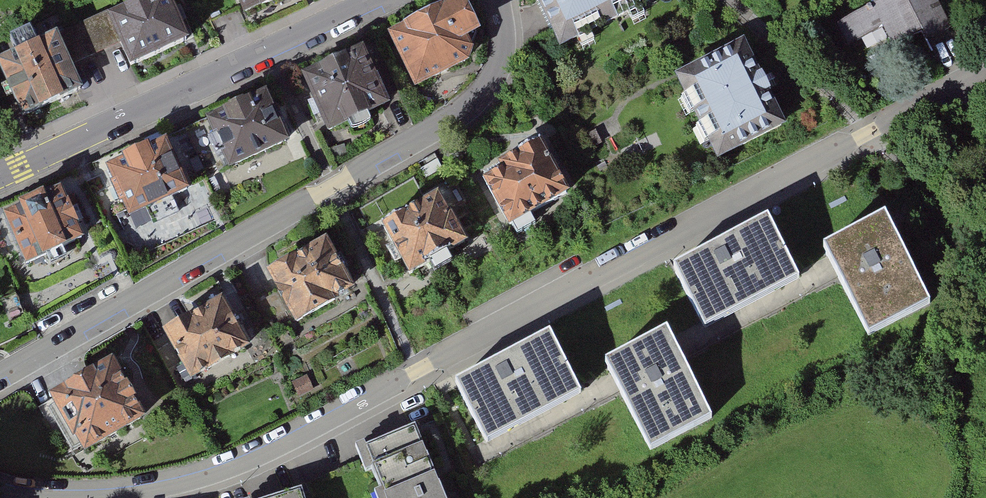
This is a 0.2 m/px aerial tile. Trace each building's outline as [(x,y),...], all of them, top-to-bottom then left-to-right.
[(105,17),(129,68),(187,42),(167,0),(142,0),(105,17)] [(241,18),(279,0),(232,0),(241,18)] [(387,36),(415,91),(474,61),(465,43),(480,36),(462,0),(457,0),(387,36)] [(560,51),(661,1),(661,0),(535,0),(560,51)] [(833,29),(846,50),(883,30),(892,46),(922,29),(929,43),(952,30),(935,0),(885,0),(833,29)] [(0,60),(0,84),(18,121),(81,91),(54,34),(0,60)] [(743,44),(675,79),(717,162),(786,126),(743,44)] [(363,49),(300,78),(327,136),(390,107),(363,49)] [(268,90),(204,120),(229,174),(293,143),(268,90)] [(163,142),(104,171),(129,224),(189,195),(163,142)] [(540,145),(479,179),(509,233),(570,199),(540,145)] [(0,217),(0,220),(22,268),(83,240),(60,189),(0,217)] [(436,194),(378,228),(407,278),(465,245),(436,194)] [(890,215),(825,247),(835,267),(873,346),(938,315),(897,229),(890,215)] [(765,219),(673,264),(703,324),(794,279),(765,219)] [(325,243),(264,276),(293,328),(354,295),(325,243)] [(219,299),(159,335),(188,384),(248,349),(219,299)] [(667,328),(599,361),(611,384),(645,455),(713,422),(678,350),(667,328)] [(543,337),(450,386),(481,446),(575,397),(543,337)] [(108,361),(44,396),(78,457),(141,422),(108,361)] [(306,378),(289,387),(296,402),(314,393),(306,378)] [(363,451),(383,497),(442,497),(414,430),(363,451)]
